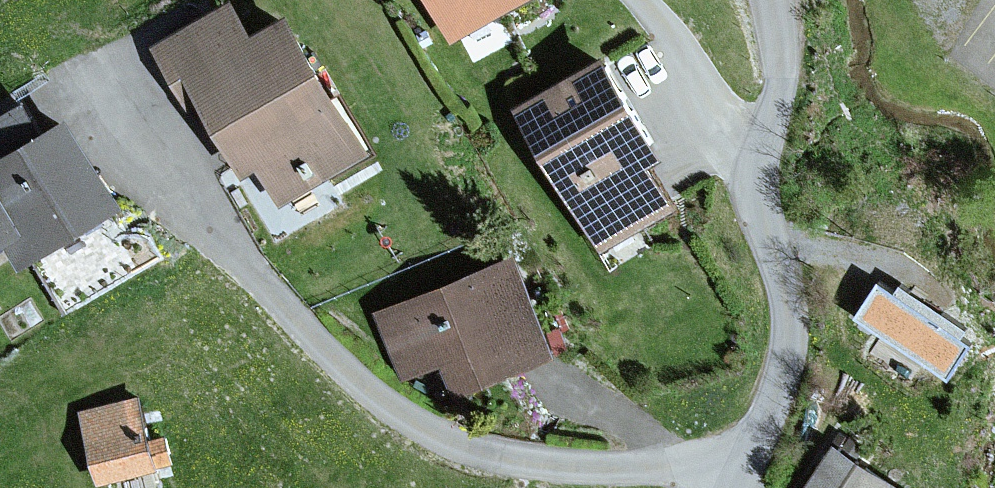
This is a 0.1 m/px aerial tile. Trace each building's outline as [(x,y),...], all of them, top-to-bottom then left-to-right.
[(159,43),(199,111),(213,103),(249,165),(262,157),(286,199),(385,143),(303,1),(263,24),(249,0),(234,0),(159,43)] [(451,47),(531,0),(426,0),(451,47)] [(616,41),(518,99),(606,248),(690,199),(661,149),(675,140),(616,41)] [(52,122),(33,91),(0,111),(0,153),(52,122)] [(80,105),(52,122),(0,153),(0,182),(29,230),(43,252),(135,196),(80,105)] [(29,230),(0,182),(0,247),(29,230)] [(527,256),(384,304),(408,375),(455,359),(466,392),(563,360),(527,256)] [(901,287),(885,276),(861,313),(953,373),(977,337),(968,331),(975,321),(908,278),(901,287)] [(145,391),(81,409),(101,478),(175,457),(168,432),(157,435),(145,391)] [(808,487),(918,487),(844,437),(808,487)]
